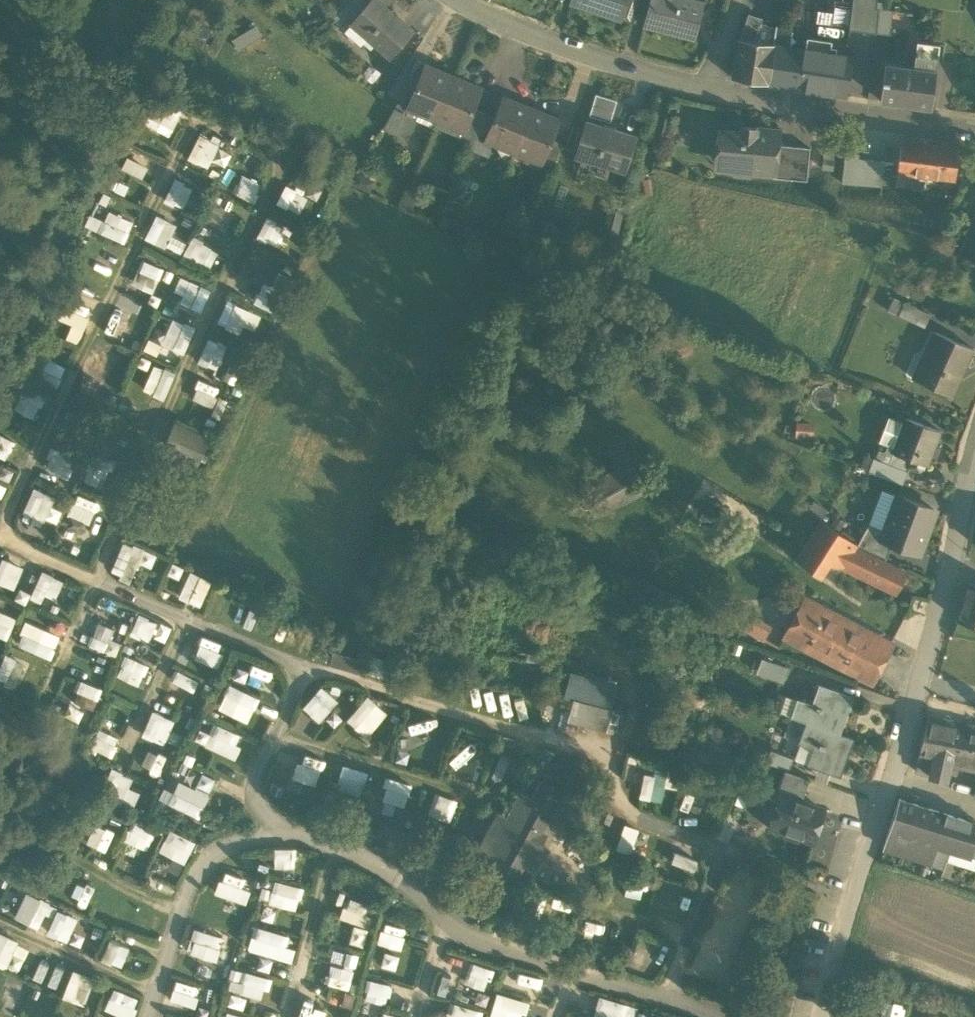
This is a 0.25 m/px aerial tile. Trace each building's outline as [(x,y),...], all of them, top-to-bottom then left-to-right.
[(352,25),(370,6),(364,0),(352,0),(339,13),(352,25)] [(390,11),(379,0),(375,0),(372,3),(386,15),(390,11)] [(620,20),(627,0),(573,0),(571,4),(620,20)] [(632,23),(639,0),(627,0),(620,20),(632,23)] [(694,38),(704,2),(696,0),(651,0),(644,24),(694,38)] [(852,6),(866,8),(876,9),(877,0),(853,0),(852,6)] [(365,38),(389,59),(413,32),(390,11),(386,15),(372,3),(370,6),(352,25),(365,38)] [(849,30),(863,32),(866,8),(852,6),(849,30)] [(876,9),(866,8),(863,32),(876,33),(879,9),(876,9)] [(893,11),(879,9),(876,33),(890,35),(893,11)] [(749,15),(740,40),(756,42),(761,24),(763,19),(749,15)] [(761,24),(756,42),(773,45),(776,28),(761,24)] [(773,45),(790,48),(792,31),(776,26),(776,28),(773,45)] [(807,39),(805,50),(830,54),(831,43),(807,39)] [(767,84),(773,45),(756,42),(740,40),(734,79),(767,84)] [(922,70),(935,71),(938,47),(920,44),(919,54),(924,54),(922,70)] [(790,48),(773,45),(767,84),(844,96),(851,57),(830,54),(805,50),(790,48)] [(880,100),(930,107),(930,105),(935,71),(922,70),(885,65),(880,100)] [(410,104),(438,116),(453,79),(425,68),(410,104)] [(480,90),(453,79),(438,116),(465,127),(473,108),(480,90)] [(589,116),(610,123),(617,101),(596,94),(589,116)] [(388,118),(397,124),(410,104),(401,98),(388,118)] [(152,127),(170,136),(184,108),(165,99),(152,127)] [(488,136),(516,147),(531,110),(503,99),(496,117),(488,136)] [(438,116),(410,104),(408,109),(463,131),(465,127),(438,116)] [(463,131),(475,136),(485,112),(473,108),(465,127),(463,131)] [(558,122),(531,110),(516,147),(543,159),(551,139),(558,122)] [(496,117),(485,112),(475,136),(486,141),(488,136),(496,117)] [(575,157),(625,172),(636,137),(586,122),(575,157)] [(733,172),(752,173),(752,169),(774,171),(775,172),(778,145),(779,134),(756,132),(756,128),(742,126),(741,134),(723,132),(723,137),(718,140),(717,152),(721,156),(735,158),(733,172)] [(188,157),(207,167),(221,141),(201,131),(188,157)] [(488,136),(486,141),(541,163),(543,159),(516,147),(488,136)] [(541,163),(552,168),(562,144),(551,139),(543,159),(541,163)] [(898,172),(955,178),(958,147),(901,141),(898,172)] [(773,178),(807,181),(810,149),(778,145),(775,172),(774,171),(773,178)] [(135,151),(126,170),(142,178),(151,159),(135,151)] [(842,184),(856,185),(858,160),(859,154),(845,153),(844,171),(846,171),(844,183),(842,183),(842,184)] [(719,170),(733,172),(735,158),(721,156),(719,170)] [(884,163),(858,160),(856,185),(881,188),(884,163)] [(255,200),(261,181),(240,174),(234,193),(255,200)] [(185,207),(193,184),(173,178),(165,201),(185,207)] [(284,185),(276,204),(301,213),(308,194),(284,185)] [(90,214),(85,225),(125,242),(134,220),(110,209),(105,220),(90,214)] [(147,241),(183,251),(186,239),(174,236),(178,221),(154,215),(147,241)] [(278,245),(285,223),(264,217),(257,238),(278,245)] [(963,250),(968,251),(974,233),(974,224),(973,224),(963,250)] [(974,257),(974,233),(968,251),(963,250),(962,252),(974,257)] [(193,236),(183,254),(217,274),(228,256),(193,236)] [(131,284),(153,294),(165,268),(143,258),(131,284)] [(180,277),(171,298),(202,311),(211,289),(180,277)] [(263,282),(253,302),(272,311),(282,291),(263,282)] [(928,290),(916,283),(909,296),(921,302),(928,290)] [(888,309),(898,314),(904,301),(893,297),(888,309)] [(240,333),(243,326),(256,331),(262,314),(228,301),(219,325),(240,333)] [(898,314),(925,326),(930,313),(904,301),(898,314)] [(73,325),(67,338),(77,342),(91,309),(75,302),(66,322),(73,325)] [(110,316),(103,334),(120,341),(127,323),(110,316)] [(173,318),(161,345),(183,355),(195,328),(173,318)] [(917,379),(949,393),(963,362),(966,364),(973,347),(934,330),(927,346),(931,348),(917,379)] [(197,359),(214,371),(229,351),(212,338),(197,359)] [(913,377),(917,379),(931,348),(927,346),(913,377)] [(106,379),(113,355),(91,348),(84,372),(106,379)] [(49,363),(44,376),(59,381),(64,368),(49,363)] [(143,392),(165,400),(175,372),(154,364),(143,392)] [(193,401),(213,406),(218,386),(198,380),(193,401)] [(212,413),(222,415),(226,399),(216,397),(212,413)] [(886,445),(894,448),(904,421),(888,416),(878,442),(886,445)] [(892,451),(893,452),(925,464),(927,465),(940,430),(905,417),(904,421),(894,448),(892,451)] [(814,421),(796,421),(796,437),(814,437),(814,421)] [(199,460),(204,463),(206,457),(201,455),(207,441),(175,426),(166,446),(199,460)] [(878,448),(874,458),(889,463),(893,452),(892,451),(894,448),(886,445),(885,449),(883,450),(878,448)] [(44,468),(69,476),(76,456),(52,447),(44,468)] [(99,487),(113,457),(96,449),(82,479),(99,487)] [(924,467),(925,464),(893,452),(889,463),(907,470),(909,466),(919,470),(924,467)] [(869,470),(902,483),(907,470),(889,463),(874,458),(874,457),(869,470)] [(587,487),(602,514),(645,490),(630,463),(587,487)] [(44,518),(56,522),(62,509),(52,505),(56,495),(34,486),(21,518),(41,526),(44,518)] [(887,530),(900,495),(881,488),(868,523),(887,530)] [(77,492),(68,513),(90,522),(99,501),(77,492)] [(892,542),(917,552),(934,508),(900,495),(887,530),(883,539),(892,542)] [(78,533),(85,525),(71,514),(64,522),(78,533)] [(795,558),(818,574),(829,560),(842,565),(854,547),(857,543),(821,519),(795,558)] [(857,543),(886,557),(892,542),(883,539),(887,530),(868,523),(857,543)] [(111,573),(132,580),(135,569),(150,574),(157,552),(122,541),(111,573)] [(842,565),(895,591),(905,572),(854,547),(842,565)] [(0,561),(0,582),(15,588),(24,565),(2,556),(0,561)] [(42,569),(31,597),(43,602),(54,573),(42,569)] [(178,597),(201,606),(211,579),(189,570),(178,597)] [(974,624),(974,585),(969,583),(958,619),(974,624)] [(783,635),(833,662),(854,624),(804,597),(783,635)] [(733,623),(763,640),(771,624),(741,607),(733,623)] [(16,616),(0,609),(0,634),(8,637),(16,616)] [(130,634),(149,641),(157,621),(138,613),(130,634)] [(17,642),(51,658),(61,634),(27,619),(17,642)] [(117,654),(125,631),(96,620),(88,643),(117,654)] [(833,662),(871,682),(892,644),(854,624),(833,662)] [(205,637),(199,656),(220,662),(226,643),(205,637)] [(140,681),(148,659),(125,651),(117,673),(140,681)] [(26,662),(6,653),(0,666),(0,679),(15,686),(26,662)] [(372,653),(367,670),(382,675),(387,657),(372,653)] [(788,665),(761,656),(756,672),(782,681),(788,665)] [(249,660),(241,677),(260,686),(268,668),(249,660)] [(176,667),(166,686),(187,697),(197,678),(176,667)] [(573,700),(612,710),(619,684),(570,671),(563,697),(573,700)] [(80,678),(65,711),(86,721),(102,688),(80,678)] [(217,706),(249,720),(260,695),(228,681),(217,706)] [(333,705),(339,698),(321,683),(302,705),(322,722),(326,717),(334,724),(343,714),(333,705)] [(791,715),(806,720),(838,731),(850,695),(819,684),(813,703),(797,698),(791,715)] [(779,710),(791,715),(797,698),(785,694),(779,710)] [(346,719),(368,735),(387,711),(365,695),(346,719)] [(568,719),(607,729),(612,710),(573,700),(568,719)] [(168,742),(173,716),(150,711),(144,736),(168,742)] [(974,770),(974,726),(930,715),(918,765),(935,769),(937,761),(948,764),(974,770)] [(119,736),(111,734),(115,724),(103,719),(93,747),(112,754),(119,736)] [(853,736),(838,731),(806,720),(801,736),(815,741),(808,761),(818,764),(831,769),(841,772),(853,736)] [(213,721),(206,746),(235,755),(243,730),(213,721)] [(794,756),(808,761),(815,741),(801,736),(794,756)] [(766,760),(788,768),(793,755),(771,748),(766,760)] [(294,776),(317,783),(325,757),(301,750),(294,776)] [(937,761),(935,769),(946,772),(948,764),(937,761)] [(343,762),(336,785),(360,793),(368,769),(343,762)] [(831,769),(818,764),(814,777),(826,781),(831,769)] [(655,774),(644,773),(640,797),(663,800),(665,785),(673,786),(675,769),(657,767),(655,774)] [(112,768),(103,794),(134,805),(140,790),(130,786),(134,775),(112,768)] [(780,781),(805,789),(809,777),(785,768),(780,781)] [(175,790),(164,785),(158,798),(199,815),(216,776),(201,770),(195,785),(180,778),(175,790)] [(375,810),(398,817),(410,781),(386,774),(375,810)] [(497,862),(517,873),(531,848),(537,851),(547,833),(539,828),(559,792),(562,794),(564,791),(542,779),(532,797),(521,791),(507,815),(499,811),(476,851),(497,863),(497,862)] [(776,794),(780,795),(781,793),(801,800),(805,789),(780,781),(776,794)] [(677,807),(701,816),(710,792),(685,783),(677,807)] [(428,811),(449,819),(457,798),(436,790),(428,811)] [(823,807),(801,800),(781,793),(780,795),(769,827),(796,837),(800,834),(812,838),(823,807)] [(931,862),(937,844),(971,854),(974,843),(974,821),(899,797),(883,846),(931,862)] [(131,820),(125,841),(150,848),(156,827),(131,820)] [(95,823),(88,844),(107,851),(115,830),(95,823)] [(631,851),(637,826),(624,823),(618,848),(631,851)] [(169,829),(159,850),(185,863),(195,842),(169,829)] [(971,854),(937,844),(931,862),(944,866),(947,856),(974,865),(974,856),(971,854)] [(284,866),(283,878),(296,879),(296,847),(274,847),(273,866),(284,866)] [(695,867),(697,859),(676,854),(673,862),(695,867)] [(219,897),(243,905),(252,880),(228,871),(219,897)] [(261,897),(270,898),(273,880),(263,878),(261,897)] [(269,902),(297,911),(304,887),(277,879),(269,902)] [(26,892),(14,918),(39,929),(45,916),(52,920),(46,934),(67,943),(79,916),(26,892)] [(340,917),(370,927),(376,908),(346,899),(340,917)] [(228,904),(226,918),(243,922),(246,908),(228,904)] [(378,942),(400,949),(407,928),(384,921),(378,942)] [(349,942),(364,947),(369,928),(354,924),(349,942)] [(296,948),(287,946),(289,933),(254,926),(249,952),(294,960),(296,948)] [(189,952),(216,960),(224,936),(196,927),(189,952)] [(30,945),(0,933),(0,965),(19,973),(30,945)] [(122,967),(130,947),(110,939),(102,960),(122,967)] [(385,951),(382,966),(396,969),(399,954),(385,951)] [(486,989),(494,968),(471,960),(464,981),(486,989)] [(330,963),(326,983),(349,988),(354,969),(330,963)] [(436,989),(446,993),(456,971),(446,966),(436,989)] [(228,990),(266,998),(270,976),(232,968),(228,990)] [(72,969),(62,998),(85,1005),(95,977),(72,969)] [(386,1003),(391,984),(368,978),(363,998),(386,1003)] [(170,999),(193,1007),(200,987),(177,979),(170,999)] [(125,1016),(133,1016),(140,998),(113,987),(104,1009),(125,1016)] [(336,991),(333,1005),(351,1010),(354,995),(336,991)] [(528,1000),(498,991),(490,1016),(523,1016),(528,1000)] [(231,993),(228,1004),(244,1009),(247,998),(231,993)] [(625,1016),(627,1016),(634,1016),(638,1006),(600,994),(593,1016),(625,1016)] [(483,1009),(451,1001),(447,1016),(481,1016),(483,1009)] [(340,1015),(302,1004),(298,1016),(339,1016),(340,1015)]
